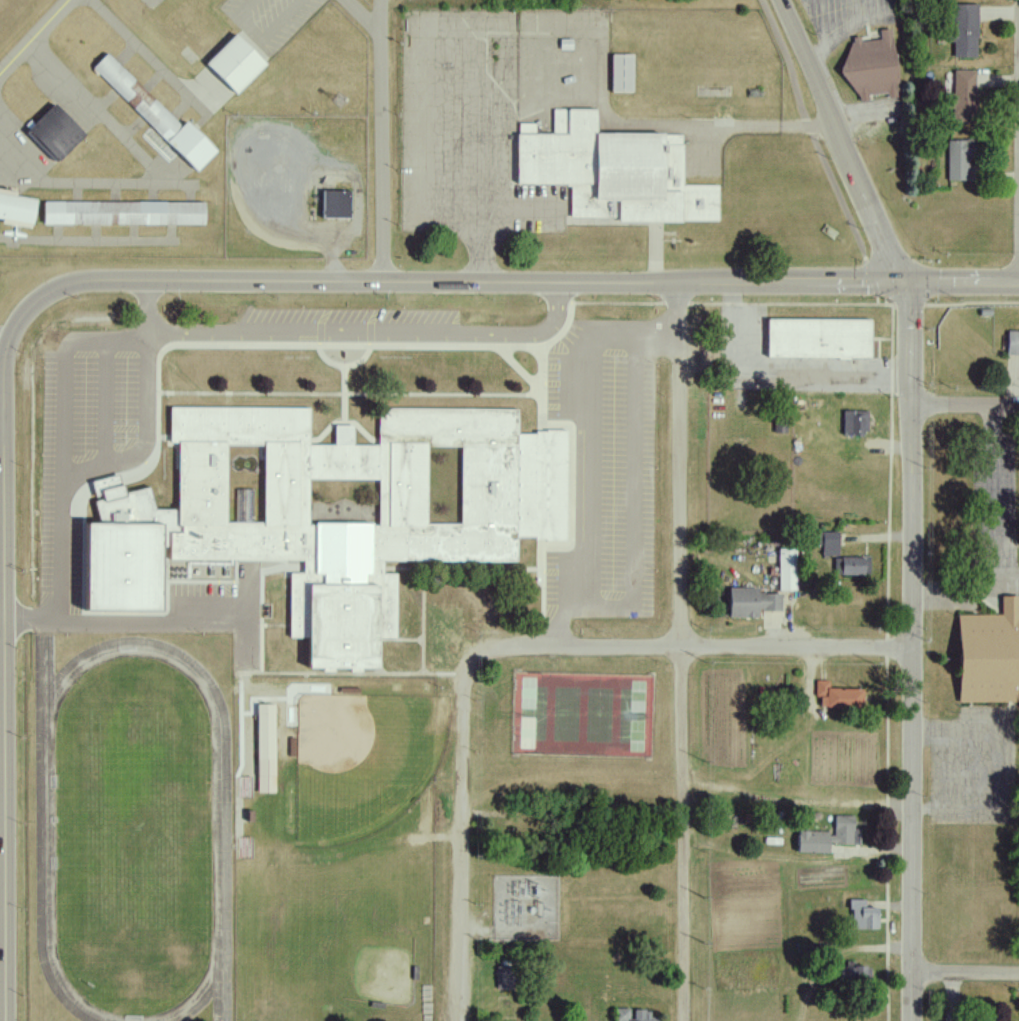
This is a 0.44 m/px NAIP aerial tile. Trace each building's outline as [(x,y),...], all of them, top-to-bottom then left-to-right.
[(977,5),(952,4),(952,33),(947,33),(947,42),(953,42),(952,57),(976,57),(977,5)] [(850,102),(867,101),(867,95),(886,93),(886,99),(898,98),(892,28),(878,29),(879,38),(845,41),(850,102)] [(233,94),(264,65),(234,33),(203,62),(233,94)] [(214,151),(184,121),(180,126),(106,52),(90,67),(195,171),(214,151)] [(610,92),(631,92),(632,54),(610,54),(610,92)] [(952,108),(952,122),(974,123),(975,71),(953,71),(953,93),(945,93),(945,108),(952,108)] [(83,135),(53,103),(25,129),(55,162),(83,135)] [(718,222),(718,185),(682,185),(682,134),(595,133),(595,109),(552,109),(552,134),(515,134),(515,184),(569,184),(569,218),(617,218),(617,221),(718,222)] [(947,180),(968,180),(967,155),(974,155),(974,140),(946,140),(947,180)] [(349,218),(349,191),(321,190),(320,218),(349,218)] [(0,193),(0,219),(30,224),(34,199),(0,193)] [(204,202),(42,201),(41,224),(203,225),(204,202)] [(870,320),(766,319),(765,358),(869,358),(870,320)] [(1006,331),(1006,356),(1018,356),(1018,331),(1006,331)] [(170,406),(312,407),(311,444),(319,443),(336,444),(337,423),(347,423),(355,423),(356,444),(376,443),(381,444),(381,409),(520,409),(522,433),(568,432),(569,544),(523,544),(520,565),(388,562),(388,572),(396,572),(398,638),(377,637),(379,674),(312,674),(311,641),(291,639),(291,574),(305,573),(303,560),(170,559),(173,616),(86,616),(86,516),(99,515),(91,481),(121,472),(126,491),(151,485),(158,507),(179,507),(180,443),(169,444),(170,406)] [(867,411),(843,411),(843,434),(867,435),(867,411)] [(838,533),(820,532),(819,556),(838,556),(838,533)] [(778,548),(779,590),(796,590),(795,548),(778,548)] [(870,575),(870,557),(834,557),(834,575),(870,575)] [(780,611),(780,593),(757,594),(757,588),(728,588),(728,618),(757,618),(757,611),(780,611)] [(957,702),(1018,702),(1018,626),(1018,596),(1000,596),(1000,615),(956,615),(957,702)] [(828,681),(815,680),(814,697),(819,698),(819,708),(861,709),(861,689),(828,689),(828,681)] [(273,704),(255,704),(256,793),(274,793),(273,704)] [(796,853),(829,853),(829,845),(859,845),(860,830),(853,830),(853,816),(834,816),(834,832),(797,832),(796,853)] [(851,929),(877,929),(877,908),(865,908),(865,900),(851,900),(851,929)] [(495,988),(509,989),(510,966),(496,965),(495,988)] [(870,966),(846,966),(846,968),(838,967),(838,986),(869,987),(870,966)] [(658,1013),(630,1013),(630,1008),(613,1008),(613,1020),(658,1020),(658,1013)]
